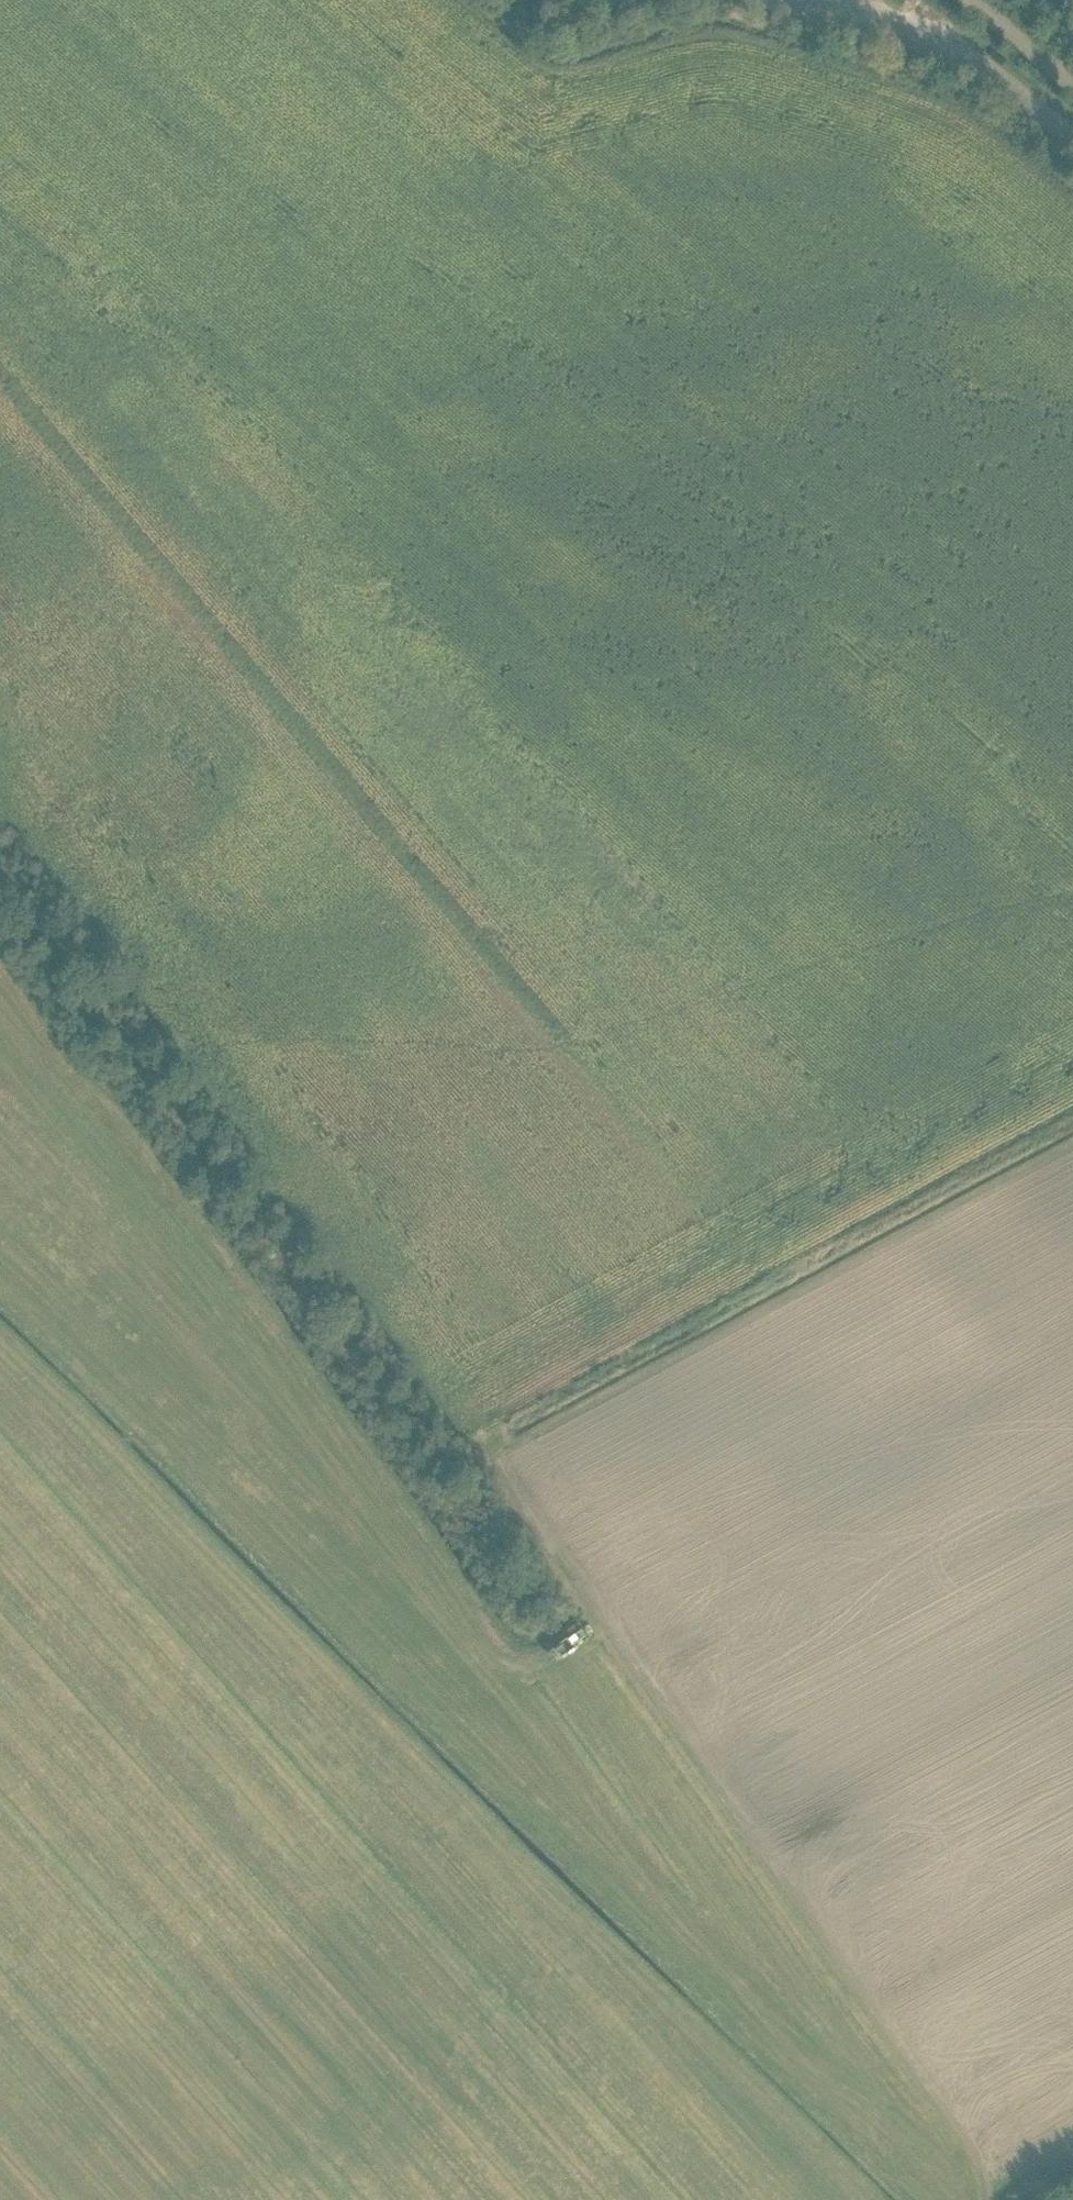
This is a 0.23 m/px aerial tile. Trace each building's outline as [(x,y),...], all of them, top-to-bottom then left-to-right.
[(1062,37),(1072,46),(1072,25),(1062,37)]
